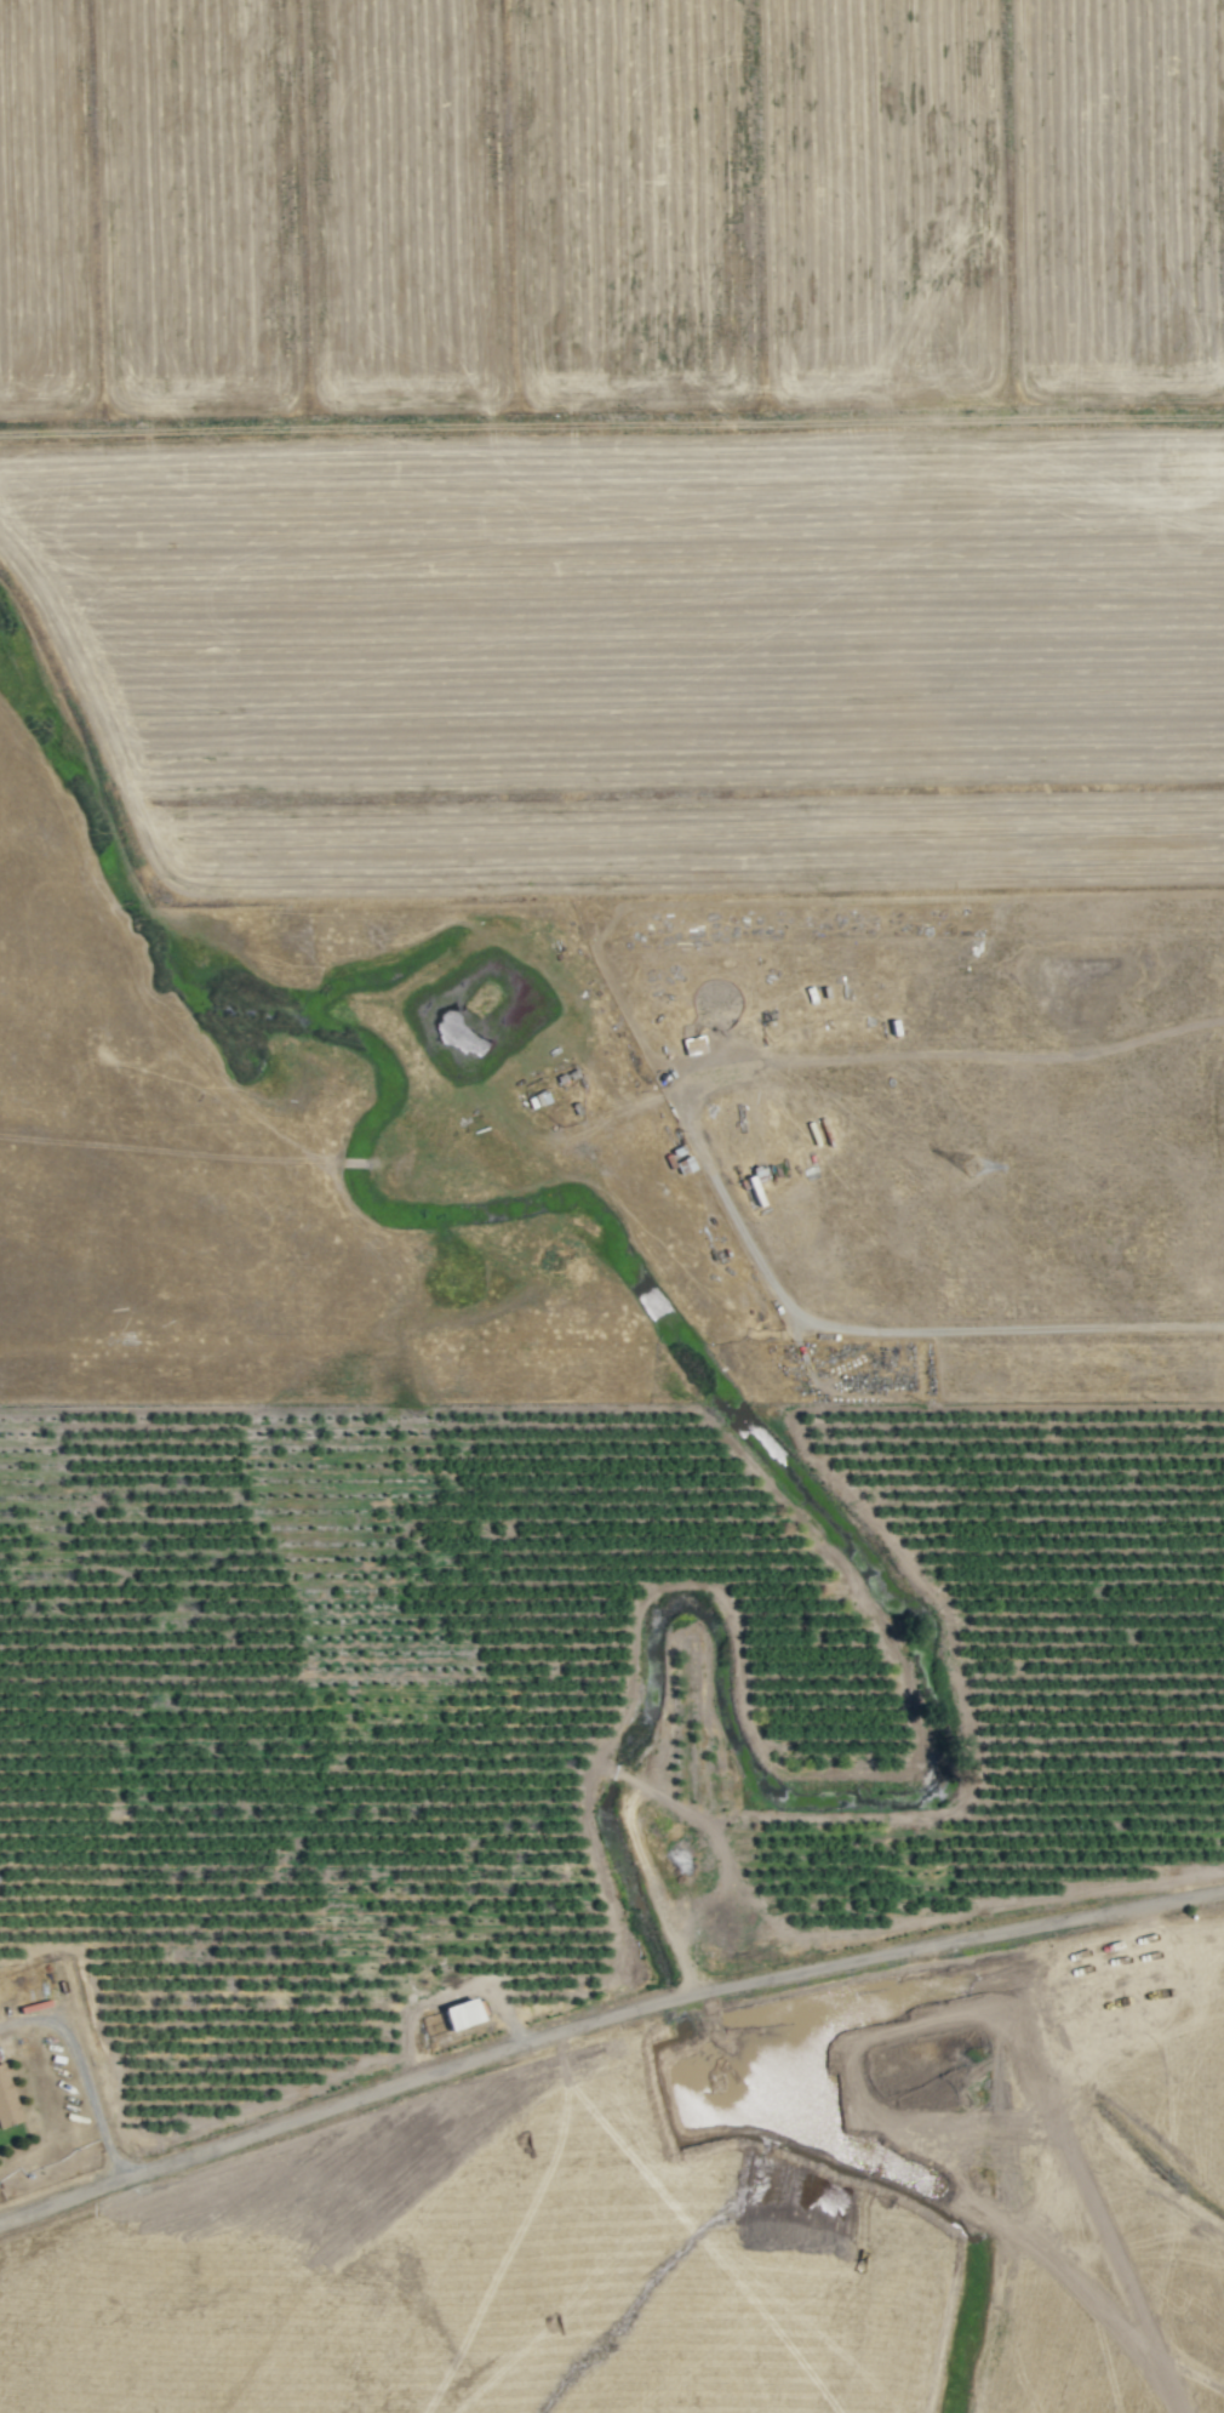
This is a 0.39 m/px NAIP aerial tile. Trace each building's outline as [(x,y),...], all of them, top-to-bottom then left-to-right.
[(685,1057),(706,1053),(703,1037),(682,1042),(685,1057)] [(552,1103),(543,1080),(532,1085),(541,1107),(552,1103)] [(447,2035),(482,2023),(475,1999),(439,2011),(447,2035)]
